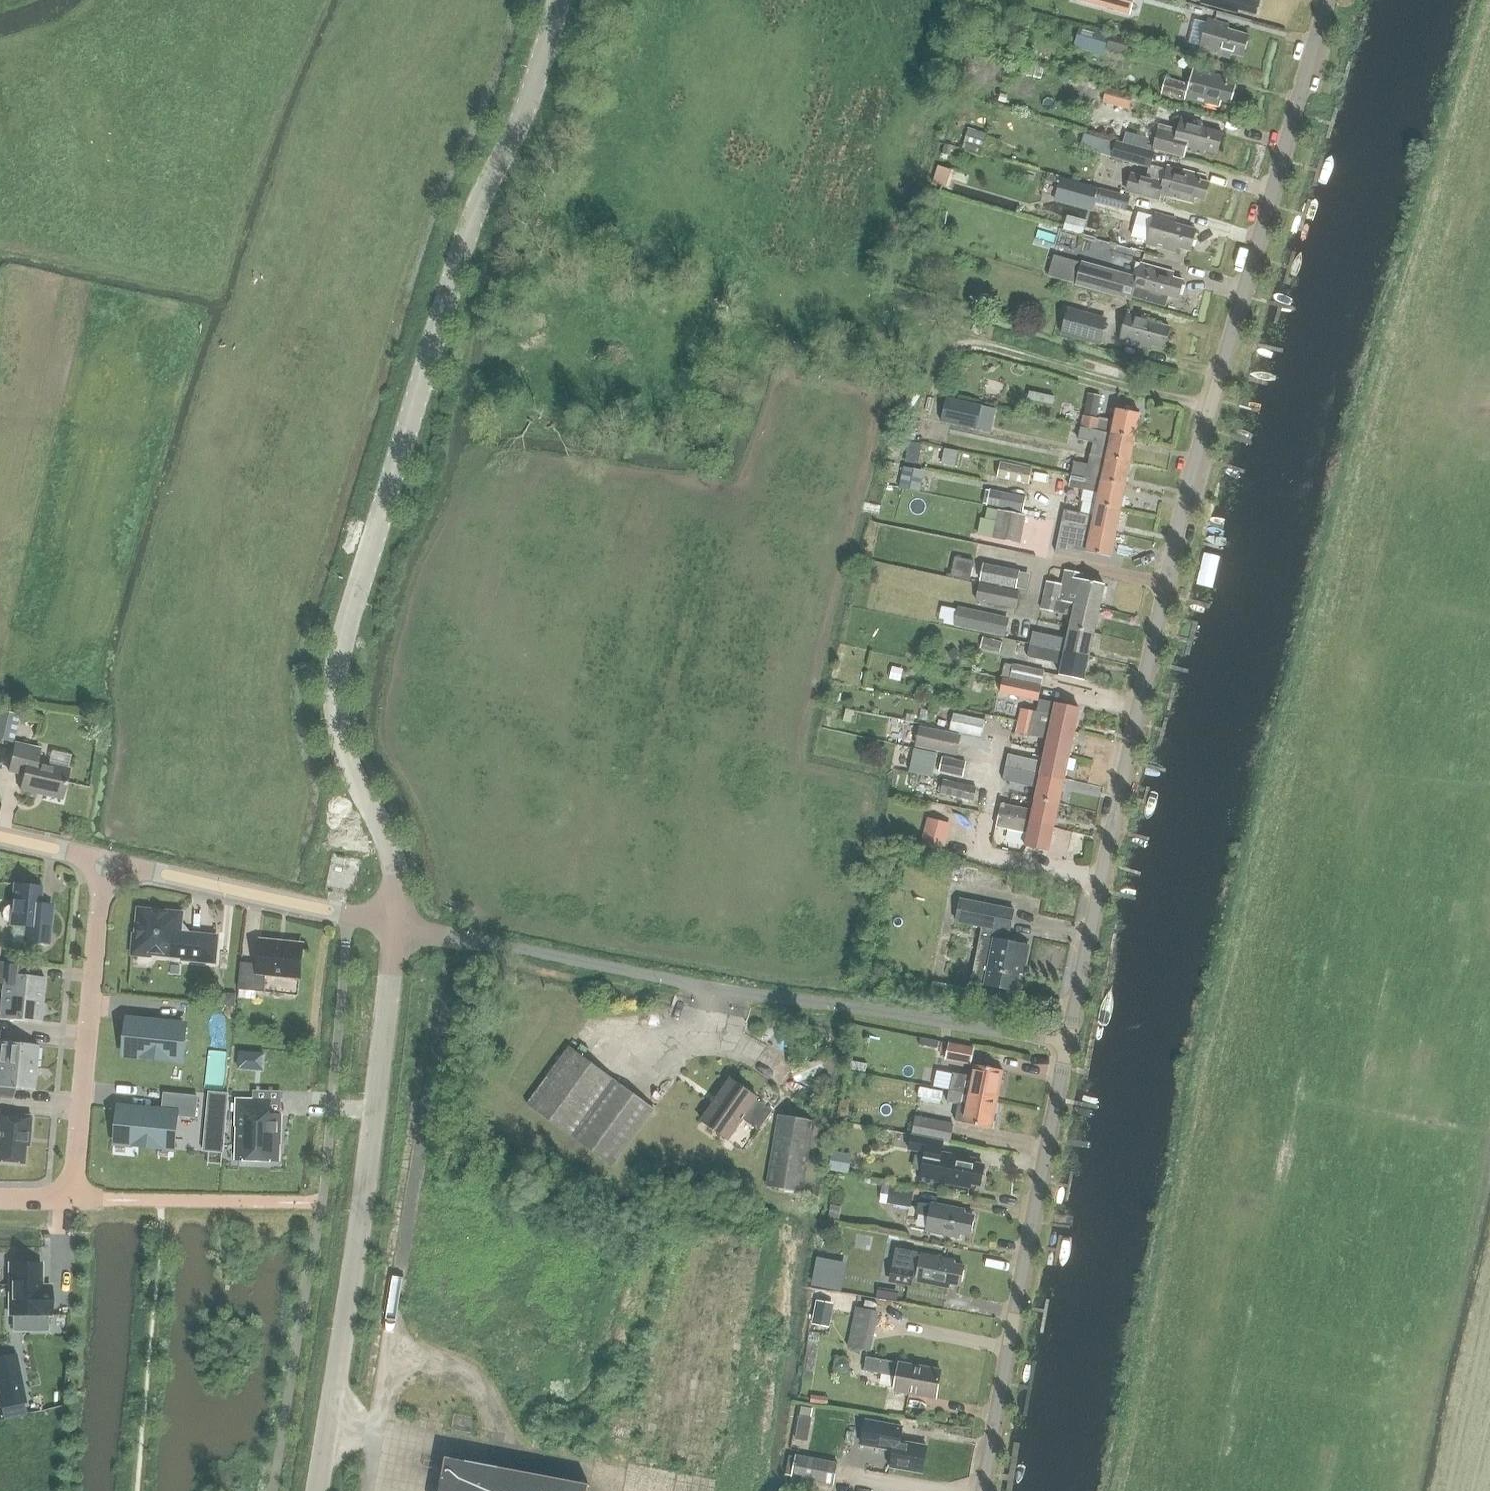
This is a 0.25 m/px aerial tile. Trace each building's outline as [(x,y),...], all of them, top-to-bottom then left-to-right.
[(1242,8),(1246,9),(1247,4),(1258,7),(1259,0),(1204,0),(1203,3),(1241,14),(1242,8)] [(1244,57),(1250,36),(1228,30),(1229,25),(1207,19),(1199,49),(1230,58),(1232,54),(1244,57)] [(1109,37),(1080,29),(1074,48),(1103,56),(1109,37)] [(1125,55),(1130,41),(1111,36),(1107,50),(1125,55)] [(1231,104),(1235,87),(1226,84),(1228,78),(1193,68),(1188,84),(1166,78),(1162,93),(1184,99),(1185,96),(1219,106),(1221,101),(1231,104)] [(1107,88),(1103,103),(1129,110),(1134,95),(1107,88)] [(1181,117),(1176,135),(1158,130),(1153,149),(1186,158),(1188,151),(1203,156),(1205,151),(1217,154),(1224,133),(1203,128),(1202,126),(1204,123),(1181,117)] [(983,149),(986,141),(988,134),(969,128),(964,144),(983,149)] [(1116,141),(1116,142),(1112,158),(1149,169),(1154,152),(1116,141)] [(950,188),(955,172),(938,166),(933,183),(950,188)] [(1166,166),(1162,183),(1132,175),(1128,191),(1159,199),(1160,194),(1194,203),(1195,198),(1206,200),(1210,184),(1200,181),(1202,175),(1166,166)] [(1096,203),(1100,189),(1061,178),(1054,203),(1093,214),(1096,203)] [(1131,198),(1100,189),(1096,203),(1127,211),(1131,198)] [(1191,251),(1197,230),(1175,224),(1177,220),(1155,213),(1154,218),(1139,213),(1133,235),(1147,239),(1146,243),(1177,252),(1178,248),(1191,251)] [(1071,214),(1068,229),(1085,232),(1088,217),(1071,214)] [(1133,292),(1167,301),(1168,296),(1179,299),(1184,281),(1174,278),(1175,274),(1140,264),(1136,278),(1083,263),(1077,285),(1131,299),(1133,292)] [(1100,346),(1108,319),(1068,308),(1060,335),(1100,346)] [(1164,349),(1170,327),(1149,321),(1150,317),(1129,311),(1120,342),(1151,350),(1152,345),(1164,349)] [(1088,394),(1084,415),(1096,418),(1101,397),(1088,394)] [(941,423),(976,430),(981,406),(946,398),(941,423)] [(1117,409),(1114,422),(1084,416),(1082,427),(1081,427),(1081,428),(1135,438),(1140,414),(1117,409)] [(1092,455),(1107,458),(1130,463),(1135,438),(1081,428),(1079,440),(1094,443),(1092,455)] [(909,459),(923,461),(926,442),(913,440),(909,459)] [(1107,458),(1104,471),(1074,465),(1072,476),(1125,487),(1130,463),(1107,458)] [(1029,485),(1032,469),(1001,463),(998,478),(1029,485)] [(924,489),(928,469),(907,465),(903,485),(924,489)] [(1070,487),(1100,493),(1097,507),(1120,512),(1125,487),(1072,476),(1070,487)] [(1023,513),(1026,497),(1002,492),(999,508),(1023,513)] [(1061,522),(1115,533),(1120,512),(1097,507),(1095,517),(1064,510),(1061,522)] [(1020,544),(1026,516),(988,508),(982,537),(1020,544)] [(1059,535),(1090,541),(1087,553),(1110,558),(1115,533),(1061,522),(1059,535)] [(976,578),(978,558),(958,555),(955,575),(976,578)] [(1020,571),(984,564),(980,582),(1016,590),(1020,571)] [(1048,582),(1045,596),(1100,608),(1104,585),(1082,580),(1083,574),(1065,571),(1062,585),(1048,582)] [(980,584),(979,586),(976,601),(1016,609),(1020,592),(980,584)] [(1100,608),(1045,596),(1042,610),(1073,617),(1070,628),(1094,633),(1100,608)] [(1005,638),(1009,618),(958,607),(954,626),(1005,638)] [(1033,633),(1030,645),(1089,658),(1094,633),(1070,628),(1068,640),(1033,633)] [(980,648),(1000,653),(1002,642),(983,637),(980,648)] [(1089,658),(1030,645),(1027,658),(1062,665),(1060,676),(1084,681),(1089,658)] [(1042,686),(1045,672),(1014,665),(1010,679),(1042,686)] [(1038,702),(1041,687),(1003,678),(999,693),(1038,702)] [(1018,721),(1074,733),(1079,708),(1056,703),(1056,704),(1041,701),(1039,713),(1020,709),(1018,721)] [(13,743),(19,716),(0,711),(0,740),(13,743)] [(981,737),(985,721),(954,714),(950,731),(981,737)] [(1069,756),(1074,733),(1018,721),(1015,733),(1048,740),(1046,751),(1069,756)] [(957,756),(961,735),(920,726),(915,747),(957,756)] [(41,750),(16,744),(10,772),(25,775),(21,791),(63,800),(70,770),(38,762),(41,750)] [(914,749),(909,772),(933,777),(937,754),(914,749)] [(1009,755),(1006,768),(1064,780),(1069,756),(1046,751),(1043,762),(1009,755)] [(963,777),(966,763),(943,758),(939,772),(963,777)] [(1038,789),(1036,800),(1059,804),(1064,780),(1006,768),(1003,781),(1038,789)] [(973,802),(977,788),(944,780),(940,794),(973,802)] [(1054,827),(1059,804),(1036,800),(1033,811),(1002,804),(999,816),(1054,827)] [(1049,852),(1054,827),(999,816),(997,827),(1028,834),(1025,848),(1049,852)] [(928,818),(921,846),(944,852),(951,825),(928,818)] [(15,885),(13,906),(11,906),(10,906),(8,906),(6,908),(5,909),(4,910),(4,911),(3,912),(3,913),(3,914),(3,916),(3,917),(4,918),(4,919),(5,921),(6,922),(7,922),(9,923),(10,924),(11,924),(11,925),(27,927),(25,942),(49,945),(53,907),(41,906),(42,888),(15,885)] [(956,921),(997,929),(995,939),(986,986),(1016,991),(1021,967),(1025,968),(1029,945),(1008,941),(1010,931),(1014,910),(960,900),(956,921)] [(181,916),(141,912),(139,935),(136,935),(135,954),(153,956),(153,953),(183,956),(183,961),(216,964),(218,939),(186,936),(187,933),(182,927),(180,927),(181,916)] [(301,979),(304,950),(279,947),(279,946),(279,945),(279,944),(278,943),(276,942),(260,940),(258,965),(242,963),(239,991),(266,993),(267,976),(301,979)] [(5,974),(3,997),(44,1001),(46,978),(25,976),(26,965),(13,964),(13,966),(10,965),(9,975),(5,974)] [(44,1001),(3,997),(0,1019),(42,1023),(44,1001)] [(184,1026),(128,1021),(125,1054),(181,1059),(184,1026)] [(37,1068),(39,1046),(0,1042),(0,1065),(37,1068)] [(971,1065),(975,1048),(950,1043),(946,1061),(971,1065)] [(655,1110),(569,1047),(527,1105),(612,1167),(655,1110)] [(286,1068),(288,1056),(253,1050),(251,1062),(286,1068)] [(37,1068),(0,1065),(0,1087),(35,1091),(37,1068)] [(951,1088),(998,1097),(1003,1071),(974,1065),(972,1077),(953,1073),(951,1088)] [(759,1131),(773,1111),(757,1099),(758,1098),(730,1079),(702,1121),(729,1140),(743,1119),(759,1131)] [(998,1097),(951,1088),(948,1103),(966,1107),(963,1123),(992,1129),(998,1097)] [(162,1113),(120,1109),(117,1142),(172,1148),(175,1116),(195,1118),(197,1098),(163,1095),(162,1113)] [(243,1117),(242,1161),(279,1161),(279,1133),(283,1133),(283,1115),(268,1115),(268,1101),(239,1101),(239,1117),(243,1117)] [(32,1117),(0,1114),(0,1162),(24,1164),(27,1138),(30,1139),(32,1117)] [(803,1193),(815,1122),(777,1115),(765,1187),(803,1193)] [(916,1117),(912,1135),(944,1142),(951,1143),(954,1125),(916,1117)] [(976,1159),(942,1152),(944,1142),(912,1135),(911,1135),(908,1151),(924,1154),(919,1181),(936,1185),(937,1182),(969,1189),(970,1183),(981,1185),(985,1166),(975,1164),(976,1159)] [(911,1209),(914,1192),(891,1187),(887,1204),(911,1209)] [(916,1215),(928,1217),(925,1231),(960,1238),(961,1236),(971,1238),(976,1216),(965,1213),(966,1210),(931,1203),(931,1205),(919,1204),(916,1215)] [(912,1279),(916,1280),(915,1282),(950,1289),(951,1283),(962,1286),(966,1268),(955,1265),(956,1261),(921,1253),(921,1256),(917,1255),(918,1254),(902,1250),(895,1284),(911,1287),(912,1279)] [(40,1263),(10,1263),(10,1314),(50,1315),(50,1287),(39,1287),(39,1281),(40,1281),(40,1263)] [(899,1297),(900,1287),(883,1284),(881,1294),(899,1297)] [(830,1303),(816,1300),(812,1325),(826,1327),(830,1303)] [(848,1348),(871,1353),(879,1313),(856,1308),(848,1348)] [(936,1399),(941,1371),(867,1357),(864,1371),(896,1377),(894,1391),(936,1399)] [(813,1437),(815,1414),(802,1413),(799,1435),(813,1437)] [(862,1445),(893,1450),(890,1467),(923,1472),(927,1446),(900,1442),(903,1428),(866,1422),(862,1445)] [(834,1486),(838,1464),(796,1456),(791,1478),(834,1486)] [(446,1458),(440,1490),(588,1490),(589,1485),(446,1458)]
